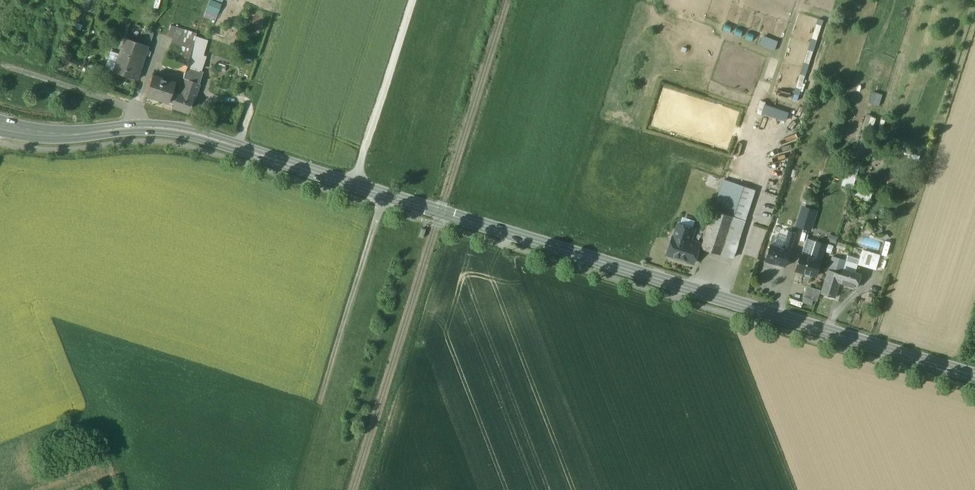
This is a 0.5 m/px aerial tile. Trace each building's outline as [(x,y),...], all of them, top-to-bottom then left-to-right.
[(78,6),(88,9),(91,0),(80,0),(78,6)] [(204,16),(216,20),(221,2),(214,0),(209,0),(204,16)] [(819,7),(831,11),(835,0),(821,0),(819,7)] [(196,34),(170,26),(167,37),(172,38),(184,42),(193,44),(196,34)] [(775,49),(779,40),(764,34),(760,43),(775,49)] [(143,44),(124,37),(119,53),(138,60),(143,44)] [(184,42),(172,38),(168,51),(180,56),(184,42)] [(193,44),(184,42),(180,56),(188,59),(193,44)] [(180,56),(168,51),(163,64),(184,71),(186,67),(188,59),(180,56)] [(138,60),(119,53),(113,71),(136,80),(140,70),(135,68),(138,60)] [(201,60),(190,56),(186,67),(197,70),(201,60)] [(186,67),(184,71),(182,78),(185,79),(198,83),(202,72),(197,70),(186,67)] [(174,83),(152,75),(145,95),(167,103),(171,91),(174,83)] [(185,79),(179,94),(193,99),(199,84),(198,83),(185,79)] [(778,99),(789,101),(792,85),(781,83),(778,99)] [(873,90),(869,102),(879,105),(883,93),(873,90)] [(171,91),(167,103),(173,104),(172,107),(178,94),(177,94),(178,93),(171,91)] [(179,94),(178,94),(172,107),(188,113),(193,99),(179,94)] [(872,130),(876,117),(867,114),(863,127),(872,130)] [(850,160),(843,185),(853,188),(861,163),(850,160)] [(895,180),(888,178),(886,184),(893,187),(895,180)] [(755,190),(724,180),(714,210),(732,216),(733,216),(745,220),(755,190)] [(908,186),(897,182),(895,188),(906,192),(908,186)] [(624,183),(623,187),(639,192),(641,187),(624,183)] [(855,196),(871,199),(873,190),(857,187),(855,196)] [(815,212),(803,208),(797,226),(810,230),(815,212)] [(732,216),(714,210),(701,248),(721,254),(733,216),(732,216)] [(745,220),(733,216),(721,254),(732,258),(745,220)] [(695,229),(678,224),(674,237),(673,236),(667,254),(694,263),(699,245),(690,242),(695,229)] [(789,231),(783,248),(790,250),(795,233),(789,231)] [(816,242),(807,239),(802,254),(812,257),(816,242)] [(882,253),(888,254),(891,242),(885,241),(882,253)] [(826,244),(816,242),(812,257),(821,260),(826,244)] [(783,248),(771,244),(766,260),(785,266),(790,250),(783,248)] [(878,258),(861,253),(859,259),(858,264),(875,270),(878,258)] [(802,254),(801,254),(796,270),(816,276),(821,260),(812,257),(802,254)] [(859,259),(846,255),(845,260),(846,260),(846,261),(858,264),(859,259)] [(845,260),(833,256),(831,261),(838,263),(836,272),(842,274),(843,269),(846,261),(846,260),(845,260)] [(838,263),(831,261),(828,270),(836,272),(838,263)] [(860,274),(843,269),(842,274),(859,279),(860,274)] [(836,272),(828,270),(821,294),(834,298),(839,282),(842,274),(836,272)] [(859,279),(842,274),(839,282),(856,287),(859,279)]
